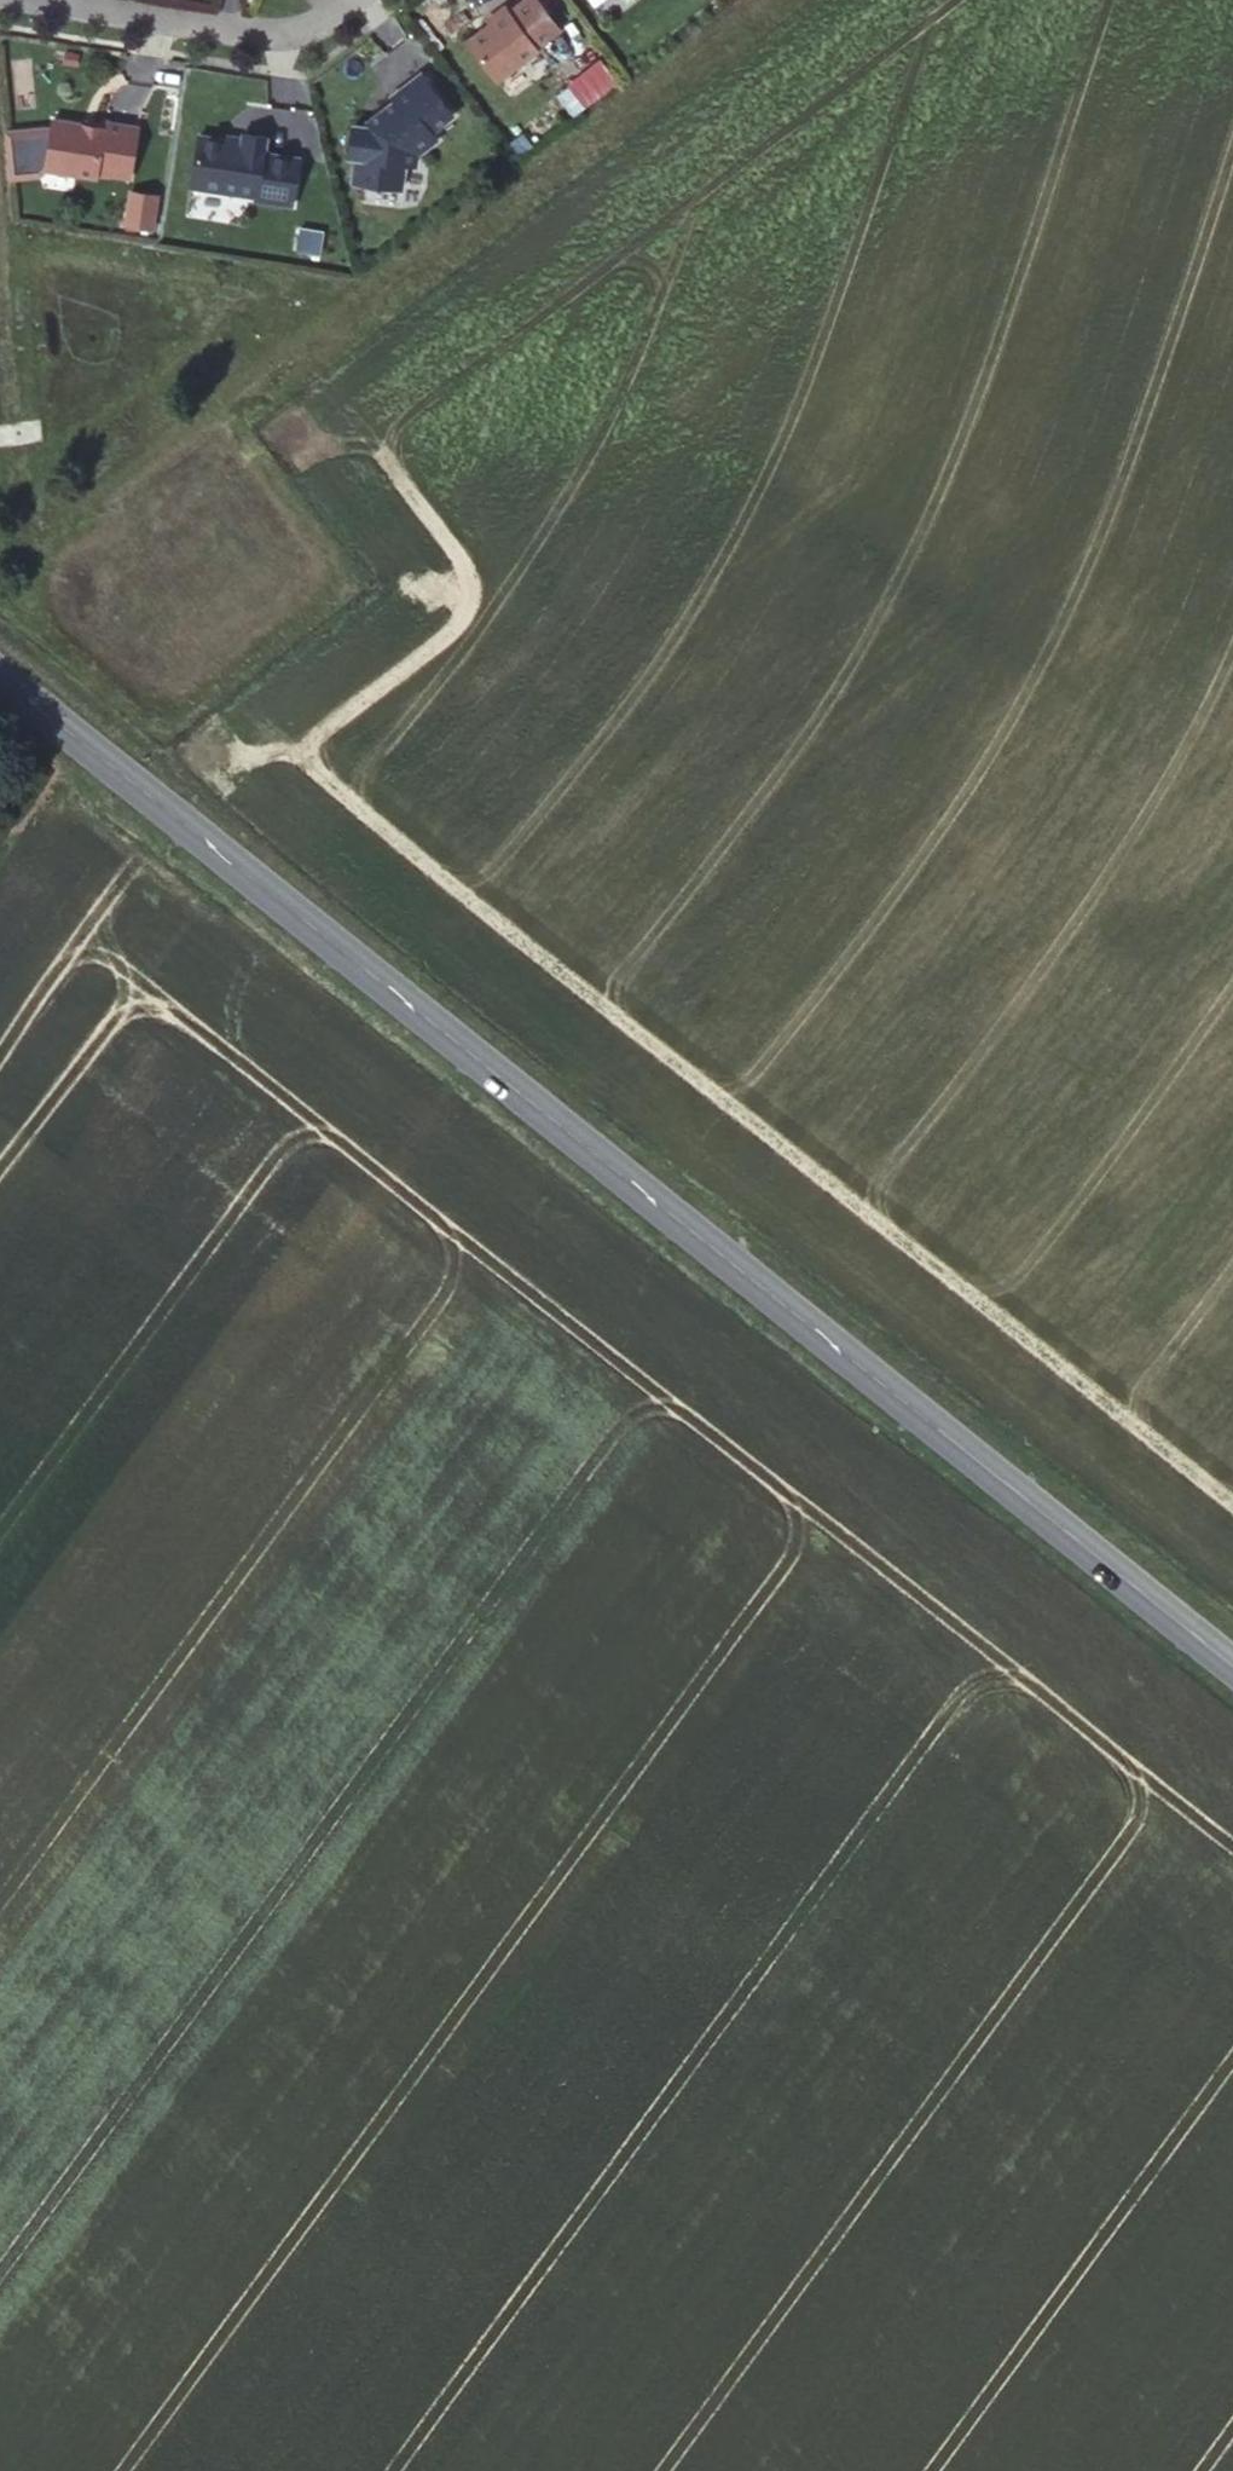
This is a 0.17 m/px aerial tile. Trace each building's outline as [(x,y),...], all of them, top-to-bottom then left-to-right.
[(473,44),(502,83),(542,53),(541,50),(564,33),(540,0),(534,0),(514,15),(510,9),(492,23),(495,27),(473,44)] [(585,108),(620,81),(600,56),(565,84),(585,108)] [(360,161),(358,186),(406,192),(409,167),(422,157),(440,143),(434,135),(457,117),(426,77),(396,99),(399,104),(370,127),(369,131),(356,129),(353,160),(360,161)] [(100,131),(50,123),(42,172),(93,180),(94,176),(126,181),(135,132),(101,126),(100,131)] [(243,145),(200,138),(192,189),(257,199),(256,202),(294,208),(301,161),(265,155),(267,139),(245,136),(243,145)] [(422,157),(409,167),(420,168),(422,157)] [(155,230),(159,193),(125,189),(121,227),(155,230)]
